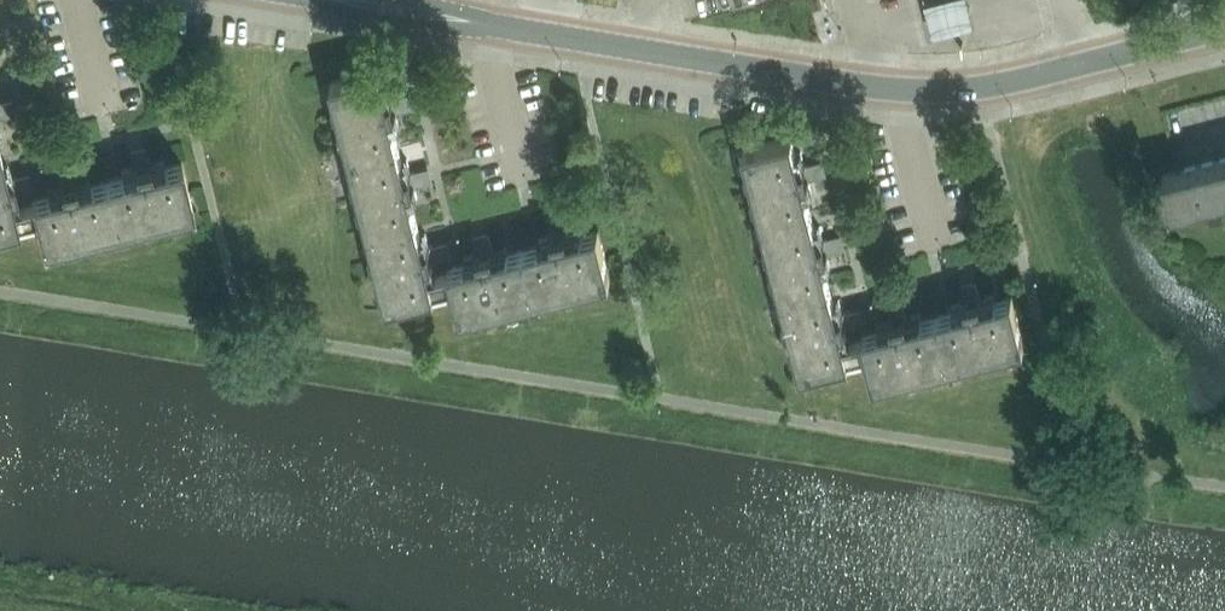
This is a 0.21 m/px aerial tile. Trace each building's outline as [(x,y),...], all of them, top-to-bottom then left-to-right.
[(926,8),(931,29),(933,34),(973,24),(972,18),(967,0),(929,0),(924,1),(926,8)] [(397,142),(394,127),(398,125),(395,112),(408,109),(406,98),(398,99),(394,97),(391,97),(388,83),(383,85),(380,70),(380,67),(342,76),(335,78),(331,79),(331,82),(332,82),(350,154),(397,142)] [(9,115),(7,105),(1,106),(0,106),(0,117),(9,115)] [(810,210),(806,194),(811,193),(808,179),(821,176),(818,165),(812,167),(807,164),(804,164),(801,152),(796,153),(792,138),(793,138),(792,135),(755,144),(747,146),(748,147),(743,148),(743,150),(744,150),(763,222),(810,210)] [(416,217),(412,200),(417,199),(413,186),(426,183),(424,172),(417,174),(412,171),(410,171),(406,158),(402,159),(397,142),(350,154),(369,229),(416,217)] [(117,227),(191,209),(192,209),(191,204),(192,204),(190,197),(181,161),(178,161),(179,162),(163,166),(162,161),(149,164),(146,151),(135,153),(137,159),(134,163),(135,168),(120,171),(121,176),(105,180),(117,227)] [(18,224),(17,222),(35,217),(31,204),(18,207),(15,192),(28,189),(25,179),(19,180),(15,178),(11,178),(8,165),(3,166),(0,153),(0,228),(18,224)] [(1161,174),(1162,176),(1163,176),(1164,182),(1163,182),(1170,208),(1172,208),(1172,207),(1224,194),(1224,158),(1161,174)] [(105,180),(88,184),(87,179),(74,183),(70,169),(60,172),(62,178),(59,182),(60,186),(47,189),(48,194),(31,198),(31,197),(30,198),(31,204),(35,217),(39,234),(38,234),(40,242),(41,242),(42,246),(44,245),(117,227),(105,180)] [(830,284),(825,268),(830,267),(827,253),(840,249),(837,239),(831,241),(827,238),(823,239),(820,225),(815,227),(810,210),(763,222),(782,297),(830,284)] [(369,229),(387,302),(386,302),(386,304),(392,302),(392,303),(398,301),(435,292),(435,289),(452,285),(448,271),(435,274),(432,260),(445,257),(442,247),(436,248),(432,245),(428,246),(425,232),(420,233),(416,217),(369,229)] [(534,294),(607,276),(608,277),(609,276),(608,271),(609,271),(607,264),(598,228),(595,229),(580,233),(579,228),(566,231),(562,218),(552,220),(554,227),(551,231),(552,235),(537,239),(538,244),(522,248),(534,294)] [(522,248),(505,252),(504,247),(491,250),(487,237),(477,239),(479,245),(476,249),(477,254),(464,257),(465,262),(449,266),(447,266),(448,271),(452,285),(456,302),(457,309),(458,309),(459,314),(461,313),(534,294),(522,248)] [(782,297),(801,370),(800,370),(800,372),(805,370),(806,371),(813,369),(813,368),(849,359),(849,357),(867,352),(863,337),(850,341),(846,327),(859,323),(857,313),(850,315),(846,312),(843,313),(839,299),(834,301),(830,284),(782,297)] [(949,360),(1021,342),(1022,343),(1024,342),(1023,338),(1021,330),(1012,295),(1009,295),(1009,296),(996,300),(994,294),(980,298),(976,284),(966,287),(967,293),(965,297),(966,302),(953,305),(954,310),(937,315),(949,360)] [(937,315),(922,319),(920,313),(907,317),(903,303),(892,306),(893,312),(891,317),(892,321),(879,324),(880,330),(864,334),(864,333),(862,334),(863,337),(867,352),(871,369),(870,369),(872,376),(873,376),(874,381),(876,380),(876,379),(949,360),(937,315)] [(507,313),(509,323),(519,321),(516,310),(507,313)] [(913,373),(916,388),(925,385),(922,371),(913,373)]
